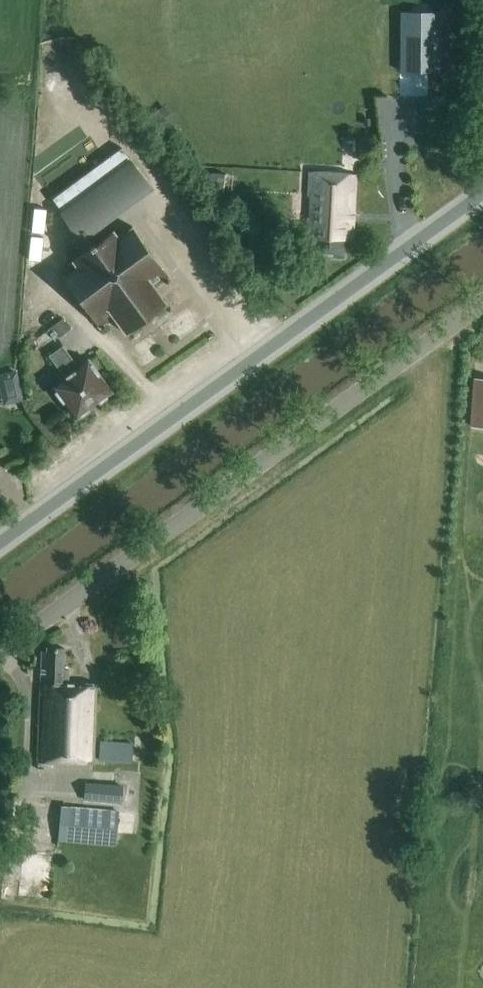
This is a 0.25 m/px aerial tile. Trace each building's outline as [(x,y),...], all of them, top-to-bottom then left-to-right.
[(400,12),(400,72),(440,72),(440,13),(400,12)] [(182,139),(175,131),(169,136),(175,144),(182,139)] [(118,239),(112,232),(105,237),(95,223),(147,184),(121,149),(52,199),(63,214),(62,215),(76,234),(69,239),(81,255),(73,260),(79,268),(64,279),(99,328),(114,317),(126,333),(165,304),(153,288),(168,277),(133,228),(118,239)] [(215,188),(230,190),(232,172),(217,170),(215,188)] [(356,175),(310,173),(306,246),(311,246),(310,256),(344,258),(345,241),(352,241),(352,242),(356,176),(356,175)] [(34,209),(32,233),(44,234),(46,210),(44,210),(34,209)] [(28,259),(40,261),(42,237),(31,236),(28,259)] [(71,329),(63,318),(50,327),(58,338),(71,329)] [(65,378),(53,387),(76,418),(110,391),(87,362),(78,368),(62,346),(48,356),(65,378)] [(2,374),(7,396),(22,392),(16,371),(2,374)] [(38,762),(93,765),(97,685),(68,684),(68,671),(63,670),(64,649),(47,648),(47,653),(42,653),(38,762)] [(98,760),(132,761),(133,745),(100,742),(98,760)] [(84,801),(120,804),(122,786),(86,782),(84,801)] [(58,841),(116,846),(119,811),(61,806),(58,841)]
